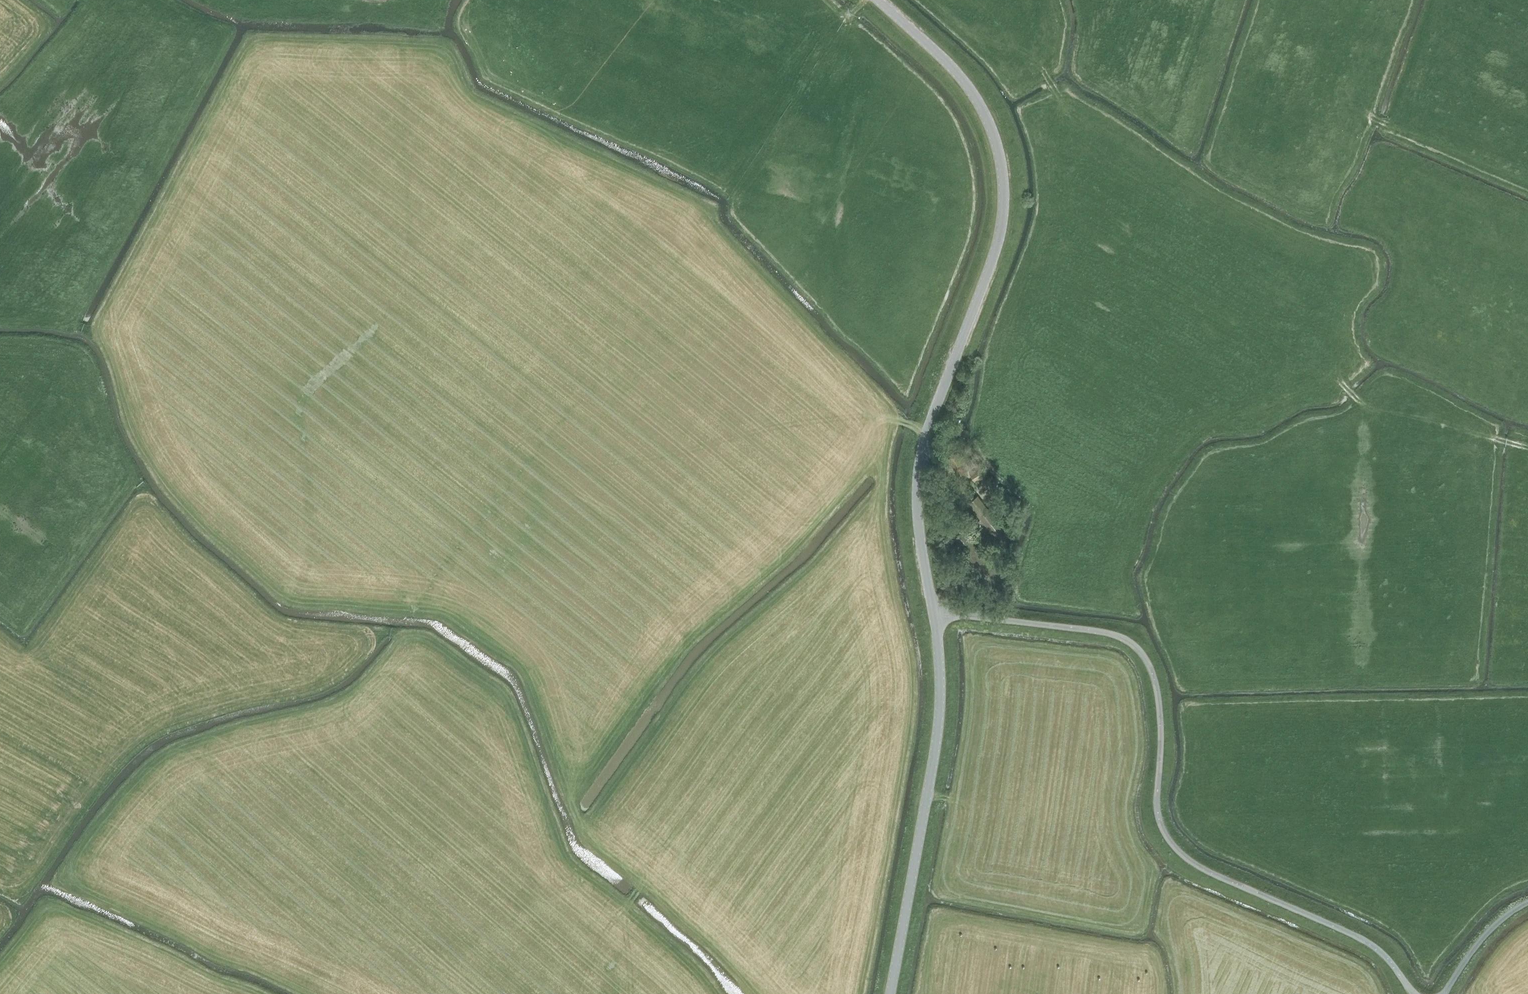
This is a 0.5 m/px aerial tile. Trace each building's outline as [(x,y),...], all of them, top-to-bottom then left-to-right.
[(93,322),(101,302),(94,299),(86,319),(93,322)] [(976,469),(969,473),(975,482),(982,478),(976,469)] [(628,880),(620,887),(626,893),(634,886),(628,880)]
